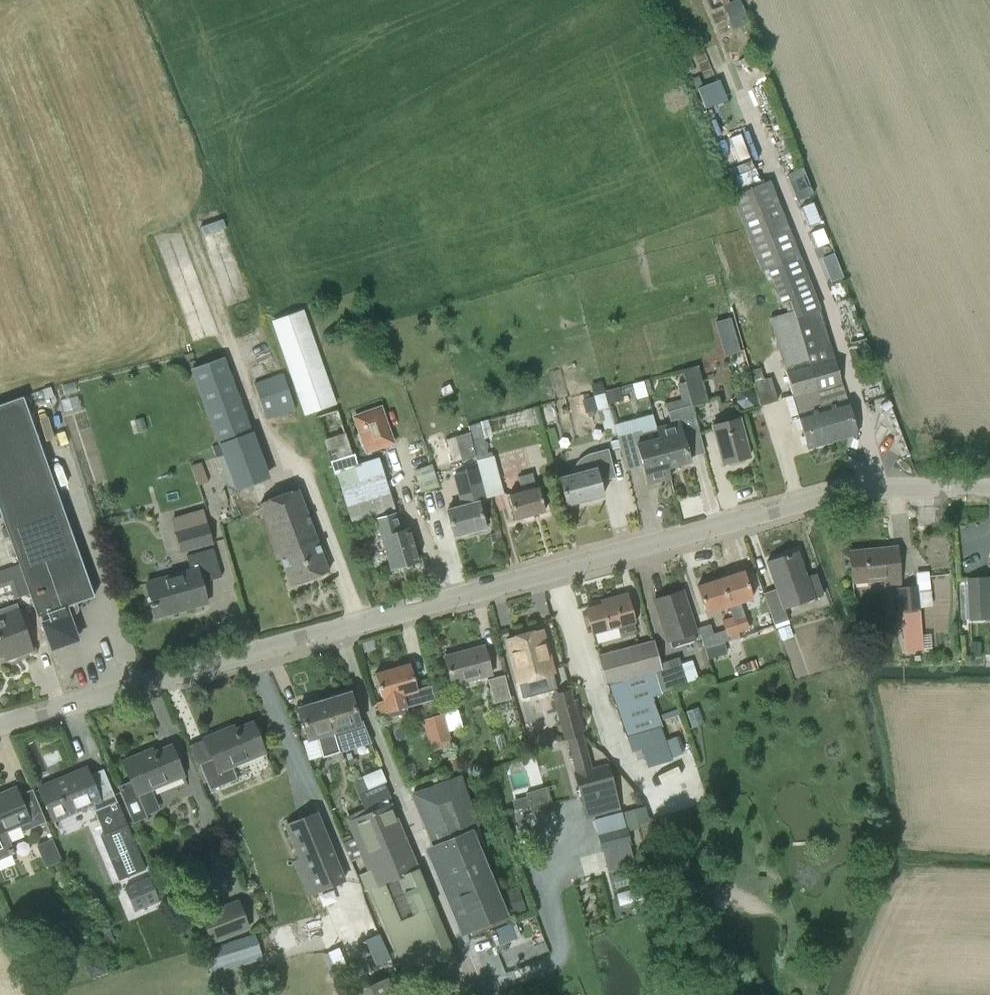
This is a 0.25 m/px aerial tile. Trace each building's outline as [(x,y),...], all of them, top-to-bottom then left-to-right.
[(748,23),(739,0),(737,0),(724,5),(733,29),(748,23)] [(813,195),(802,169),(786,175),(797,201),(812,195),(813,195)] [(793,312),(817,390),(841,384),(820,310),(818,308),(768,182),(731,197),(761,271),(767,269),(781,303),(788,300),(793,312)] [(222,220),(200,228),(203,237),(225,229),(222,220)] [(838,266),(833,254),(821,259),(825,271),(837,266),(838,266)] [(303,310),(271,321),(304,416),(336,404),(303,310)] [(817,390),(793,312),(769,319),(792,397),(791,397),(806,450),(833,442),(822,409),(817,390)] [(730,319),(715,323),(719,339),(734,335),(730,319)] [(235,490),(268,478),(223,358),(191,370),(235,490)] [(691,406),(707,402),(697,366),(682,370),(691,406)] [(759,407),(777,401),(770,378),(764,380),(760,368),(749,372),(759,407)] [(265,420),(295,411),(282,375),(253,384),(265,420)] [(817,390),(822,409),(833,442),(857,435),(847,401),(841,384),(817,390)] [(619,388),(605,392),(608,404),(622,400),(619,388)] [(604,393),(593,397),(597,411),(599,410),(608,408),(604,393)] [(28,591),(37,617),(39,616),(51,650),(74,641),(76,639),(76,637),(68,614),(74,612),(75,611),(76,610),(76,608),(74,603),(93,596),(22,397),(0,405),(0,513),(1,517),(2,517),(14,553),(23,576),(28,591)] [(698,431),(691,406),(667,412),(671,425),(656,429),(659,439),(667,468),(690,462),(683,435),(698,431)] [(379,409),(355,418),(360,434),(356,435),(361,447),(390,437),(379,409)] [(510,426),(538,422),(536,409),(492,416),(494,429),(510,427),(510,426)] [(667,468),(659,439),(656,429),(655,429),(651,415),(618,424),(614,411),(610,412),(616,435),(624,465),(640,461),(646,485),(670,478),(667,468)] [(142,418),(134,420),(137,431),(146,429),(142,418)] [(722,464),(749,457),(739,419),(712,426),(722,464)] [(474,425),(467,427),(469,433),(471,441),(478,439),(474,425)] [(471,441),(469,433),(454,437),(461,460),(475,456),(471,441)] [(483,441),(481,442),(480,444),(479,446),(480,448),(483,450),(488,449),(488,443),(485,441),(483,441)] [(558,479),(566,506),(603,496),(599,481),(614,477),(607,450),(588,455),(585,457),(578,461),(574,465),(569,469),(568,472),(566,474),(563,478),(561,479),(558,479)] [(486,497),(502,493),(492,456),(476,460),(486,497)] [(378,459),(336,473),(341,488),(352,522),(394,509),(383,475),(378,459)] [(415,469),(423,490),(440,483),(433,462),(415,469)] [(197,485),(207,482),(201,463),(191,466),(197,485)] [(453,476),(462,507),(446,512),(453,537),(484,529),(478,505),(484,503),(476,470),(453,476)] [(514,520),(544,512),(538,488),(535,489),(531,474),(518,478),(522,493),(508,497),(514,520)] [(291,586),(328,572),(298,489),(260,503),(291,586)] [(394,514),(376,519),(390,569),(417,562),(408,529),(399,532),(394,514)] [(181,552),(212,544),(206,523),(175,532),(181,552)] [(883,581),(883,587),(899,585),(896,547),(848,552),(851,584),(883,581)] [(190,571),(146,583),(155,618),(207,603),(201,583),(221,577),(213,548),(186,556),(190,571)] [(783,610),(822,596),(814,575),(805,578),(796,553),(765,564),(775,590),(762,595),(774,626),(787,621),(783,610)] [(720,580),(728,607),(752,599),(743,572),(720,580)] [(23,576),(8,581),(13,596),(28,591),(23,576)] [(989,619),(989,605),(989,579),(969,580),(971,620),(989,619)] [(728,607),(720,580),(696,587),(705,615),(728,607)] [(901,613),(904,639),(905,652),(922,650),(918,608),(917,592),(916,587),(896,589),(899,613),(901,613)] [(930,591),(917,592),(918,608),(932,607),(930,591)] [(653,601),(666,642),(669,641),(672,650),(696,642),(693,633),(695,633),(681,592),(653,601)] [(626,595),(608,600),(609,604),(586,611),(592,633),(616,626),(619,636),(635,632),(632,622),(633,621),(626,595)] [(32,651),(17,609),(0,615),(0,657),(12,653),(14,657),(32,651)] [(743,614),(731,618),(736,633),(738,633),(748,629),(743,614)] [(736,633),(731,618),(721,621),(724,631),(712,635),(709,625),(698,629),(705,648),(728,640),(737,638),(739,637),(738,633),(736,633)] [(857,634),(862,633),(859,623),(854,625),(857,635),(857,634)] [(518,683),(553,673),(541,630),(506,640),(518,683)] [(737,638),(728,640),(730,646),(741,643),(739,637),(737,638)] [(660,669),(658,664),(652,641),(599,656),(606,685),(607,684),(631,751),(664,742),(651,702),(652,701),(650,696),(662,692),(656,672),(660,669)] [(982,643),(971,642),(971,656),(982,656),(982,643)] [(727,654),(723,643),(704,649),(708,660),(727,654)] [(451,686),(490,675),(482,646),(443,657),(451,686)] [(662,692),(687,683),(678,658),(658,664),(660,669),(656,672),(662,692)] [(748,662),(736,667),(739,674),(751,670),(748,662)] [(409,664),(375,674),(382,701),(376,703),(379,714),(387,712),(388,718),(408,712),(403,695),(417,691),(409,664)] [(494,703),(510,699),(504,676),(488,680),(494,703)] [(608,765),(591,770),(569,690),(552,695),(564,741),(567,740),(576,774),(574,774),(586,819),(620,810),(608,765)] [(324,701),(339,751),(369,742),(361,722),(359,723),(350,693),(324,701)] [(339,751),(324,701),(312,705),(311,700),(301,703),(302,708),(298,709),(308,739),(317,736),(323,756),(339,751)] [(430,745),(450,740),(443,714),(423,720),(430,745)] [(237,779),(231,767),(264,753),(252,722),(235,730),(233,726),(204,738),(212,758),(199,764),(209,791),(237,779)] [(675,738),(664,742),(669,759),(681,755),(675,738)] [(137,795),(183,776),(170,746),(153,753),(151,750),(122,762),(130,781),(117,787),(132,823),(146,817),(137,795)] [(450,771),(457,769),(453,759),(446,761),(450,771)] [(382,767),(363,774),(368,786),(387,778),(382,767)] [(119,881),(145,870),(116,803),(102,770),(88,776),(85,769),(38,788),(52,822),(89,806),(92,813),(94,812),(103,836),(100,837),(119,881)] [(505,916),(470,831),(477,828),(460,776),(411,792),(419,811),(431,805),(438,821),(425,826),(468,931),(505,916)] [(364,810),(391,799),(384,783),(367,790),(363,780),(353,784),(364,810)] [(0,795),(0,860),(15,854),(5,831),(19,826),(22,832),(46,823),(32,790),(18,795),(15,788),(0,795)] [(544,788),(524,794),(529,809),(548,803),(544,788)] [(358,835),(342,842),(350,861),(366,854),(373,869),(359,875),(364,888),(368,887),(399,963),(409,987),(456,967),(447,943),(390,806),(353,821),(358,835)] [(621,812),(593,820),(597,836),(601,849),(629,842),(625,829),(621,812)] [(316,814),(286,826),(314,893),(344,881),(316,814)] [(53,840),(36,846),(45,868),(62,861),(53,840)] [(630,883),(628,868),(614,870),(616,885),(630,883)] [(149,879),(125,889),(134,913),(158,902),(149,879)] [(650,885),(616,894),(619,906),(653,897),(650,885)] [(518,890),(504,894),(511,914),(525,910),(518,890)] [(238,899),(198,915),(210,944),(250,928),(238,899)] [(101,949),(114,944),(108,929),(95,934),(101,949)] [(260,953),(254,934),(206,949),(211,968),(260,953)] [(92,978),(105,972),(99,959),(86,964),(92,978)] [(385,979),(349,994),(392,994),(385,979)]
